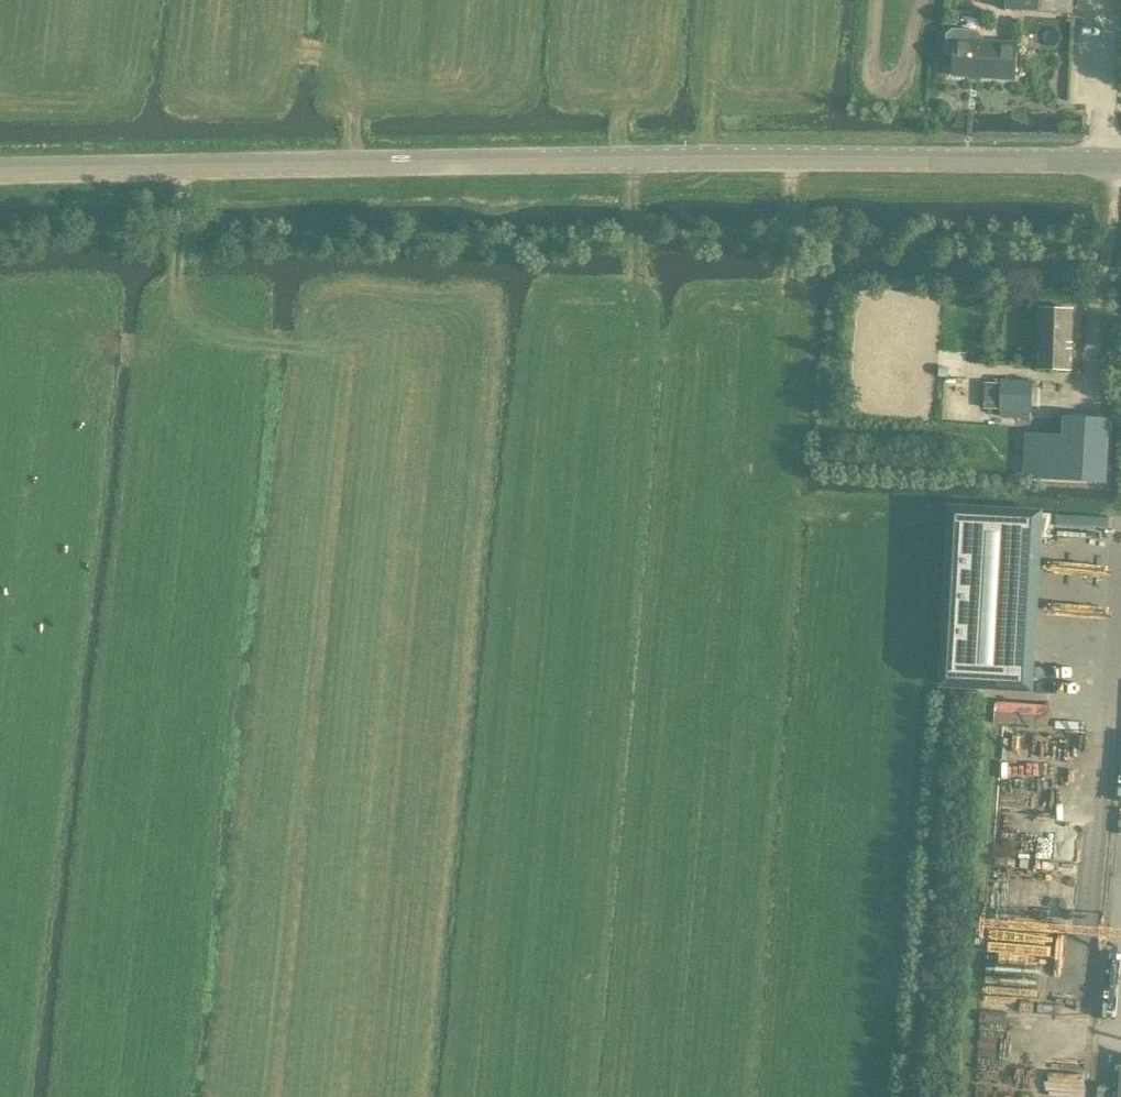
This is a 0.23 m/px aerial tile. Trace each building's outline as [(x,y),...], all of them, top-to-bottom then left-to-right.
[(1073,0),(1008,0),(1008,9),(1072,13),(1073,0)] [(1018,42),(983,40),(983,36),(978,30),(954,29),(948,33),(946,53),(955,53),(954,75),(1016,80),(1018,42)] [(1072,370),(1073,308),(1041,307),(1039,368),(1072,370)] [(1033,413),(1035,381),(1002,379),(1001,411),(1002,411),(1002,421),(1024,422),(1024,418),(1032,419),(1032,413),(1033,413)] [(1111,419),(1108,419),(1065,416),(1064,435),(1042,434),(1039,478),(1106,482),(1107,482),(1111,419)] [(1041,512),(952,508),(942,684),(1031,689),(1041,512)]
